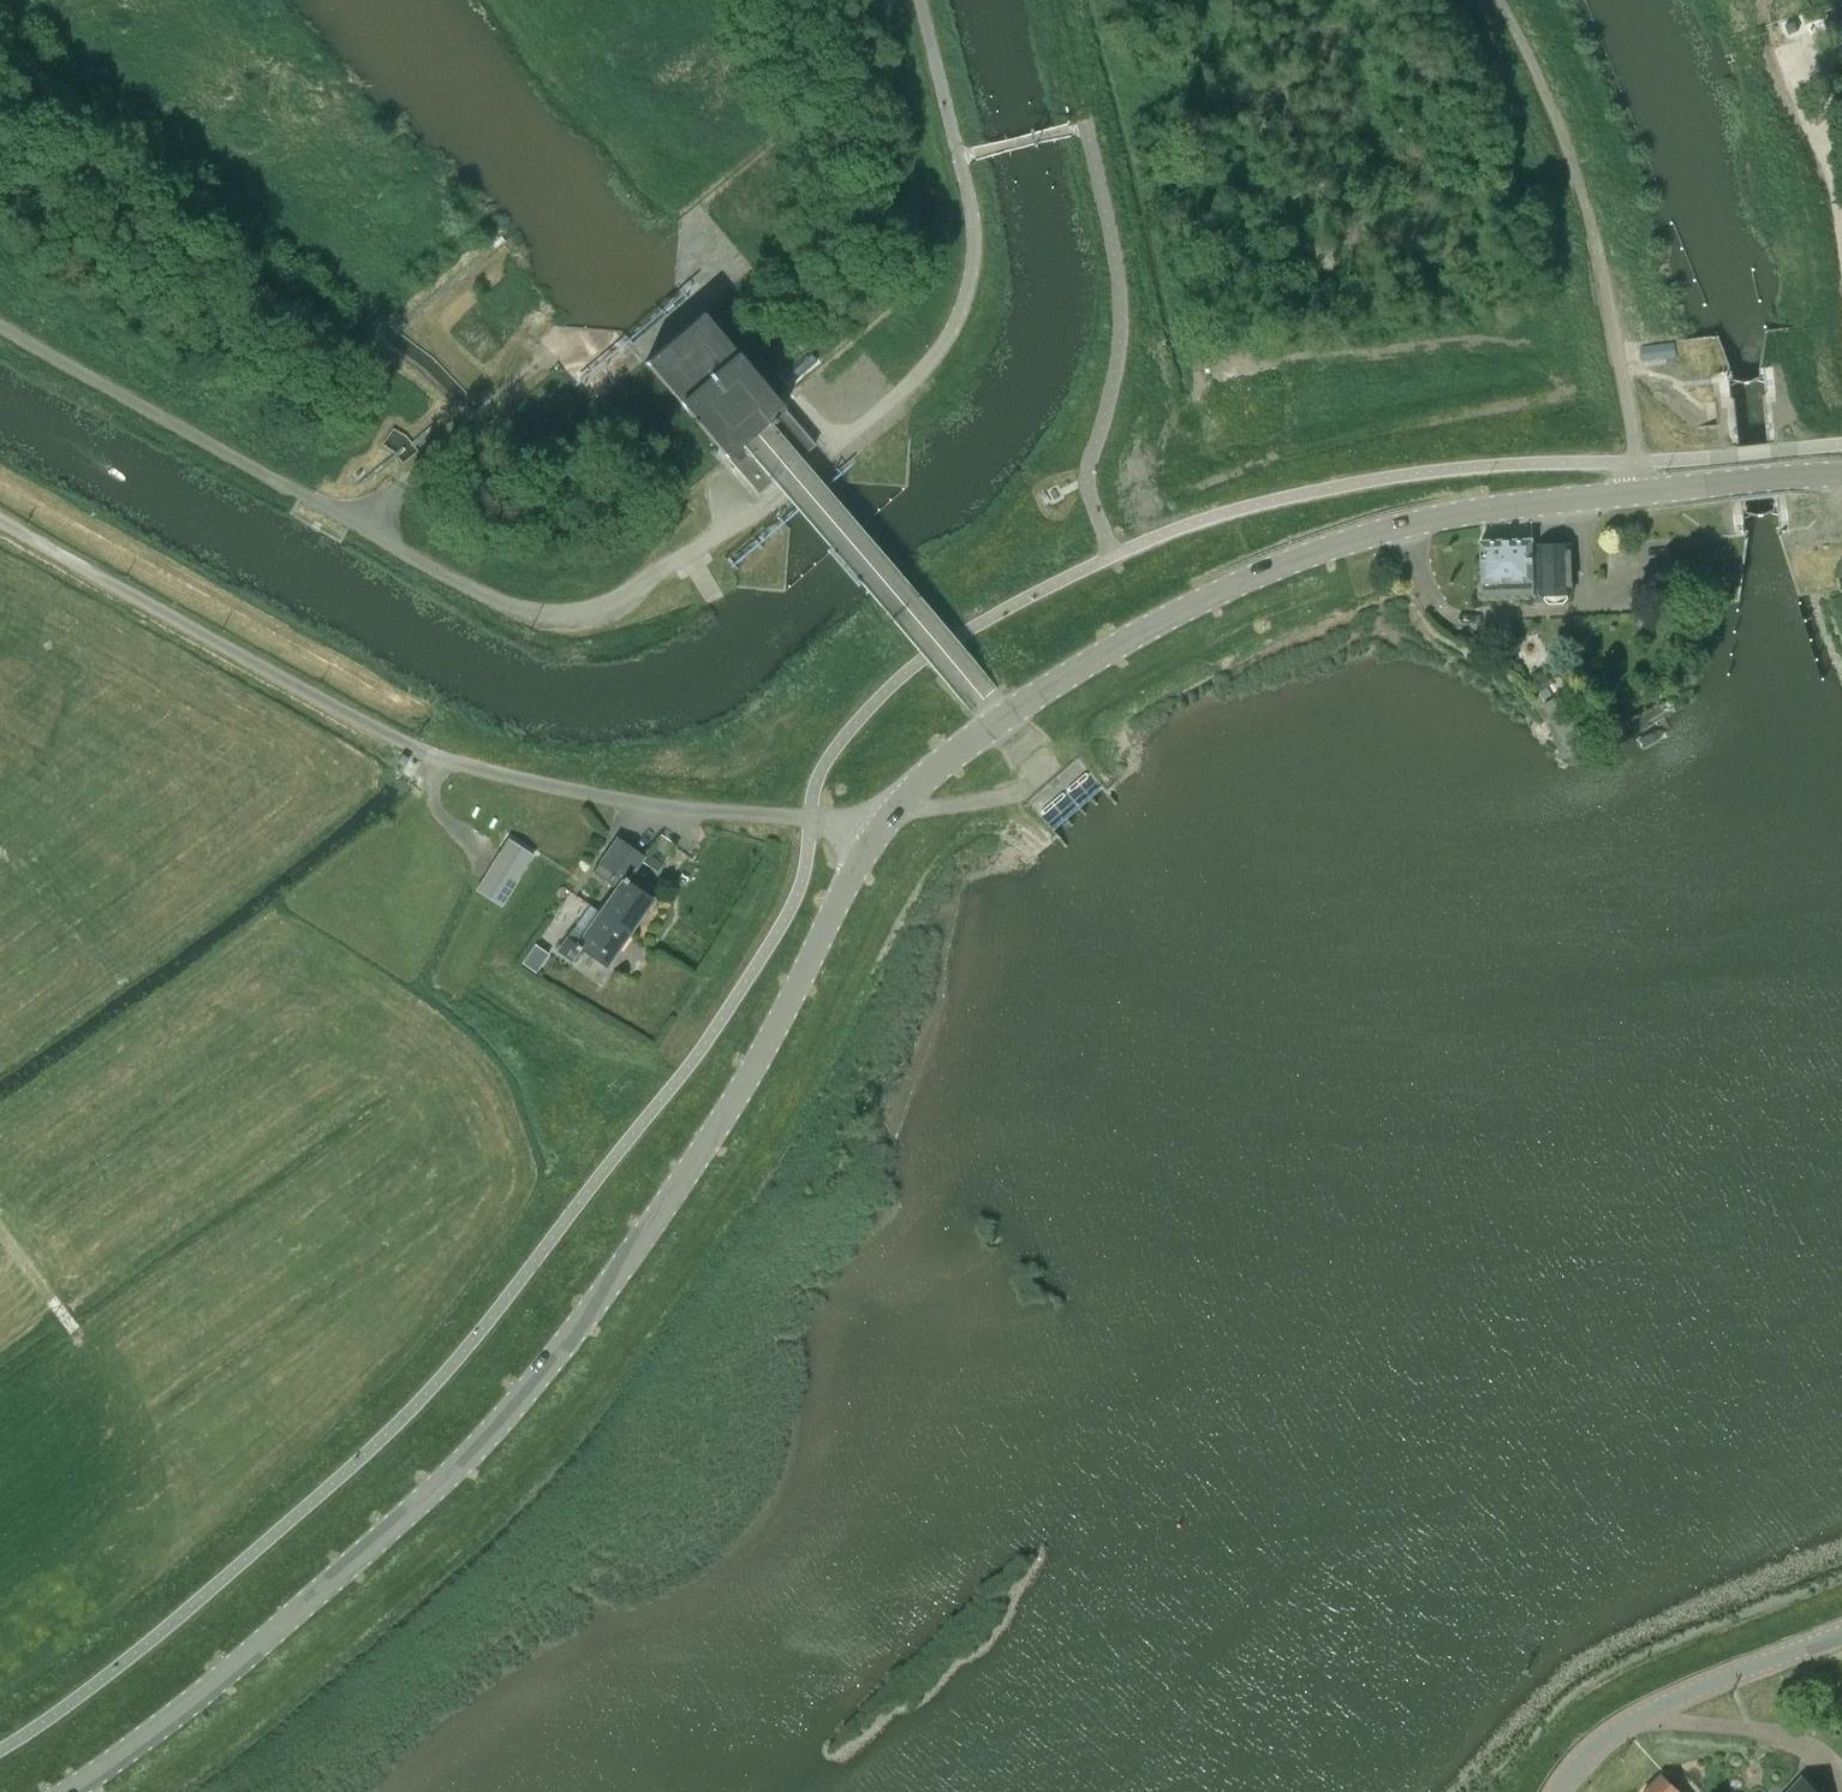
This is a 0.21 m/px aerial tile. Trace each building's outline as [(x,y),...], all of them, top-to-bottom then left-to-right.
[(703,313),(646,363),(759,493),(815,445),(784,409),(784,408),(703,313)] [(1722,402),(1716,403),(1719,426),(1729,425),(1732,425),(1730,402),(1722,402)] [(1535,539),(1480,540),(1480,543),(1482,543),(1483,565),(1483,597),(1533,595),(1533,603),(1543,603),(1543,595),(1542,595),(1541,545),(1534,545),(1534,542),(1535,542),(1535,539)] [(1543,595),(1545,595),(1545,599),(1550,604),(1565,604),(1569,599),(1569,595),(1573,595),(1572,544),(1541,545),(1542,595),(1543,595)] [(1544,704),(1560,694),(1550,677),(1534,687),(1544,704)] [(1560,694),(1544,704),(1547,709),(1545,710),(1557,731),(1560,730),(1571,749),(1588,739),(1565,699),(1564,700),(1560,694)] [(599,913),(629,934),(652,901),(627,884),(644,859),(617,840),(593,874),(615,889),(599,913)] [(663,840),(648,860),(658,868),(673,848),(663,840)] [(502,906),(533,858),(508,842),(477,890),(502,906)] [(606,967),(629,934),(599,913),(583,935),(574,929),(558,952),(572,962),(580,949),(606,967)] [(1661,1773),(1643,1791),(1682,1791),(1661,1773)] [(1788,1791),(1819,1791),(1802,1777),(1788,1791)]
